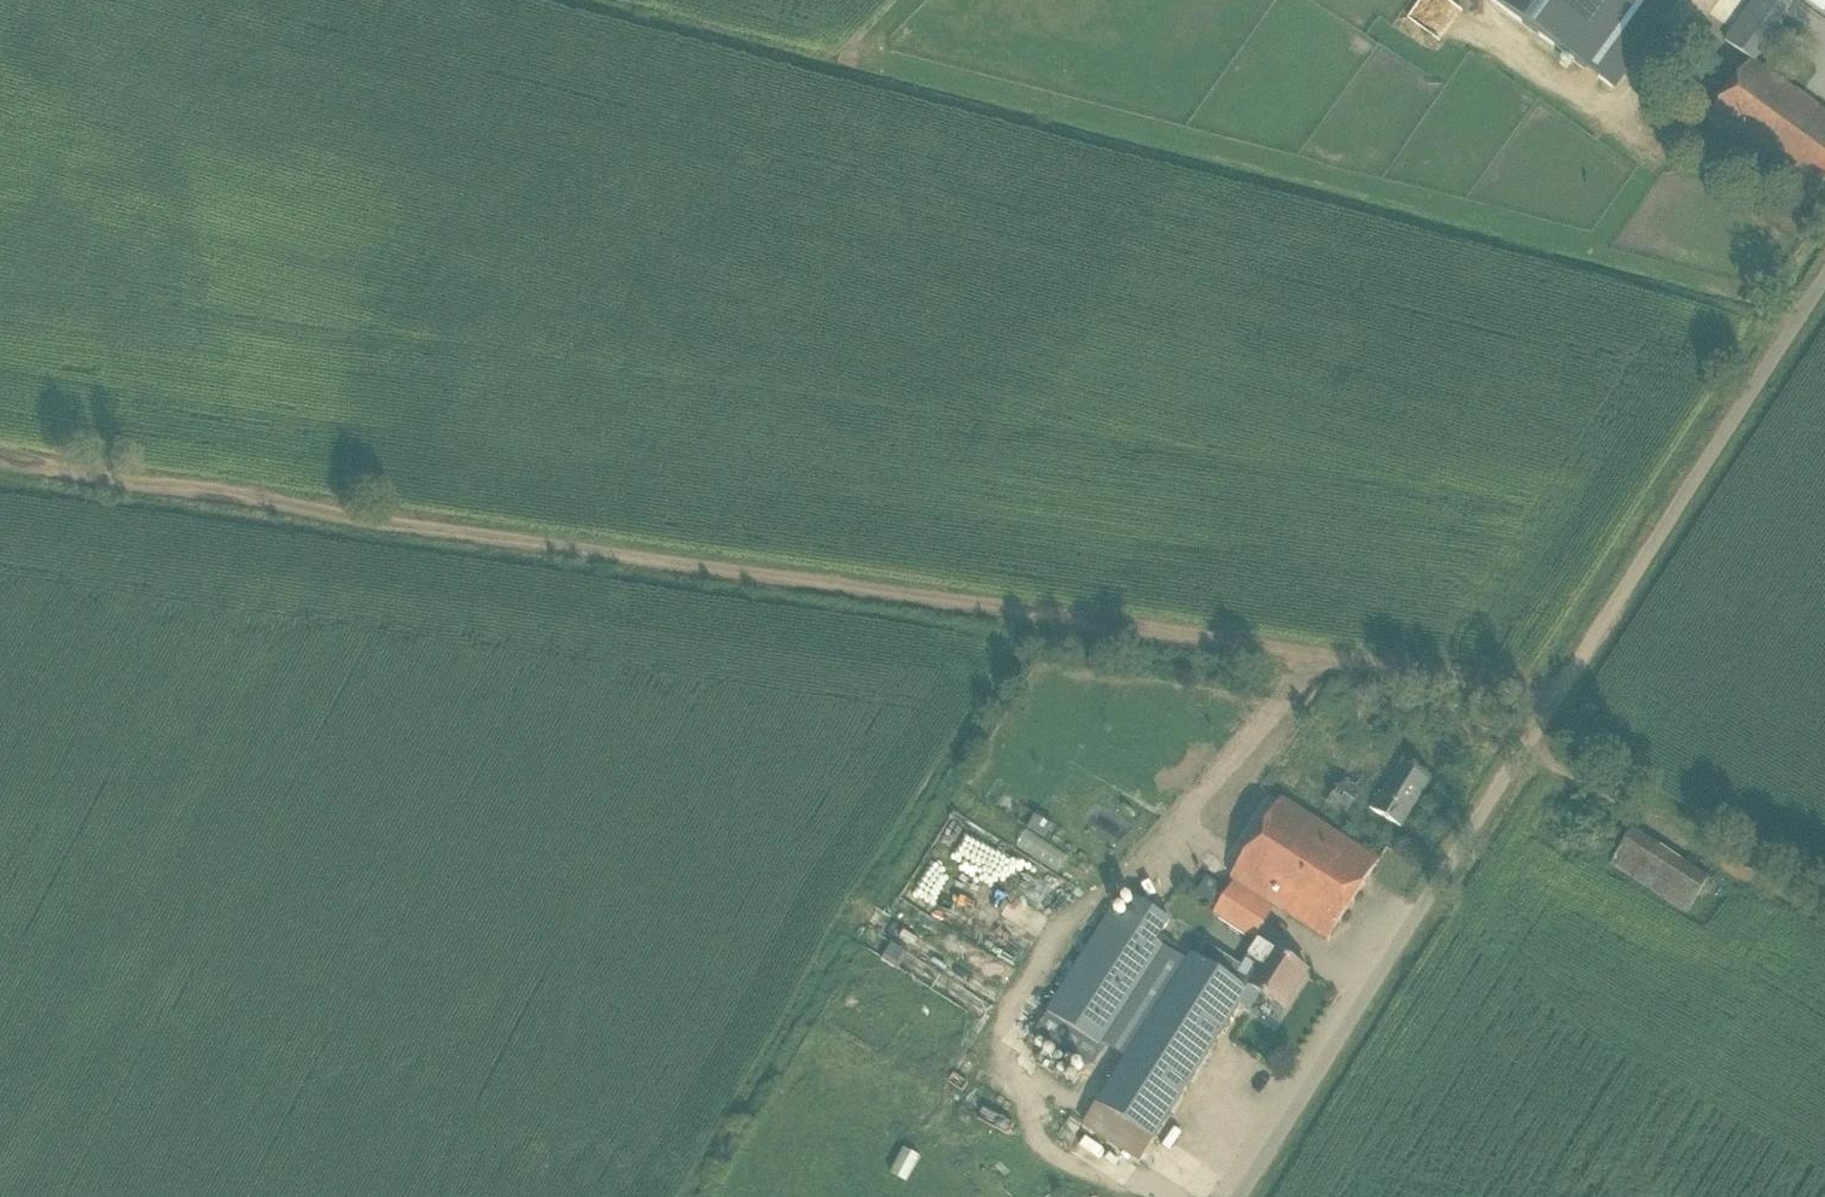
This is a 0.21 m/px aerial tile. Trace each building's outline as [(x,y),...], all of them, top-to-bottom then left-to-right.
[(1612,88),(1676,0),(1491,0),(1612,88)] [(1724,38),(1751,58),(1771,30),(1791,3),(1787,0),(1752,0),(1724,38)] [(1752,59),(1708,119),(1795,183),(1814,198),(1824,183),(1824,113),(1752,59)] [(1312,758),(1295,786),(1346,817),(1363,788),(1312,758)] [(1374,811),(1380,815),(1400,827),(1430,779),(1404,762),(1374,811)] [(1230,877),(1273,905),(1328,940),(1379,861),(1281,798),(1230,877)] [(945,815),(929,839),(1029,905),(1045,882),(945,815)] [(1709,878),(1632,829),(1609,864),(1686,913),(1709,878)] [(1194,896),(1214,909),(1212,913),(1252,939),(1272,908),(1232,882),(1227,889),(1207,876),(1194,896)] [(1047,1013),(1033,1035),(1086,1069),(1101,1047),(1102,1044),(1125,1059),(1187,961),(1165,948),(1166,947),(1156,940),(1169,920),(1135,899),(1123,919),(1110,910),(1046,1012),(1047,1013)] [(1125,1059),(1096,1105),(1154,1141),(1239,1004),(1249,1011),(1253,1005),(1260,993),(1285,1009),(1308,972),(1288,959),(1258,941),(1242,968),(1222,956),(1203,944),(1195,956),(1191,954),(1187,961),(1125,1059)]
